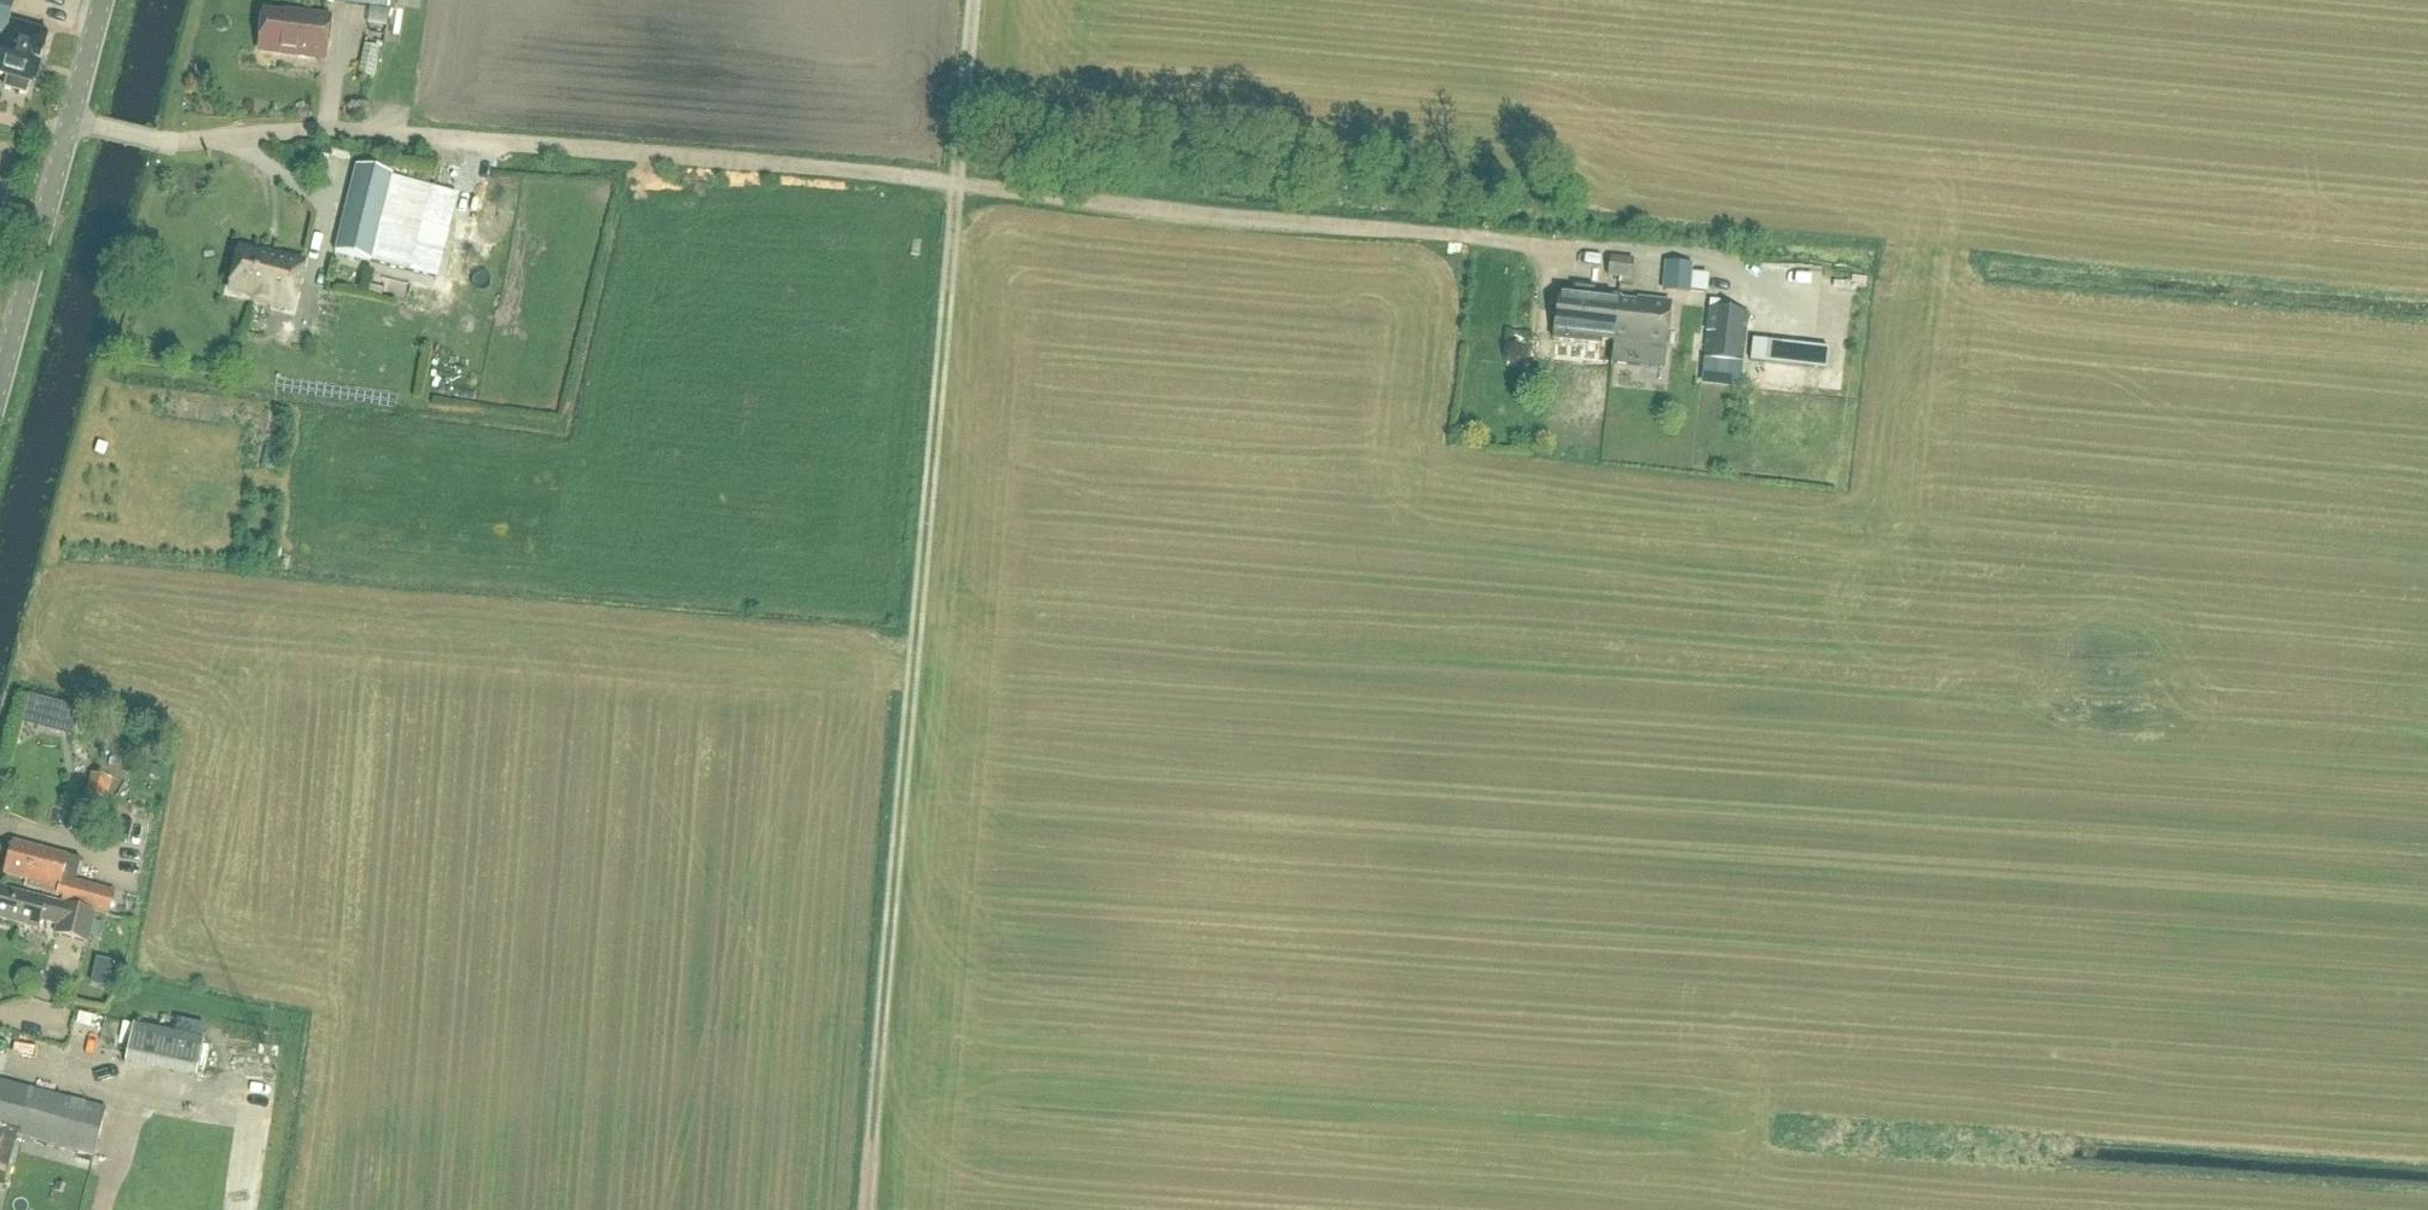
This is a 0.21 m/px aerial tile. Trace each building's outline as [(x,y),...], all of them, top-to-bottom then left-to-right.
[(7,79),(4,90),(26,96),(29,85),(35,86),(48,35),(8,24),(14,0),(0,0),(0,77),(7,79)] [(390,0),(326,0),(325,3),(389,11),(390,0)] [(325,63),(330,20),(285,14),(285,17),(263,14),(258,52),(278,54),(277,56),(325,63)] [(377,68),(379,41),(368,40),(367,67),(377,68)] [(356,169),(334,255),(369,264),(391,178),(356,169)] [(291,312),(303,266),(271,258),(271,261),(239,253),(229,293),(254,300),(253,303),(291,312)] [(1609,259),(1607,277),(1631,280),(1633,261),(1609,259)] [(1667,264),(1664,293),(1688,295),(1691,267),(1667,264)] [(1613,346),(1618,298),(1593,296),(1593,291),(1573,289),(1571,298),(1557,297),(1552,341),(1600,347),(1601,340),(1613,341),(1612,346),(1613,346)] [(1618,298),(1613,346),(1664,352),(1669,304),(1636,300),(1636,305),(1618,303),(1619,298),(1618,298)] [(1741,364),(1746,313),(1709,309),(1703,361),(1741,364)] [(112,782),(91,776),(84,796),(106,803),(112,782)] [(63,899),(61,906),(94,916),(95,913),(106,916),(112,893),(62,880),(68,858),(13,844),(4,877),(27,883),(25,889),(63,899)] [(61,906),(0,889),(0,920),(37,930),(39,922),(57,926),(54,935),(87,943),(94,916),(61,906)] [(202,1041),(131,1026),(123,1064),(194,1079),(202,1041)] [(3,1133),(93,1158),(106,1111),(0,1082),(0,1143),(3,1133)]
